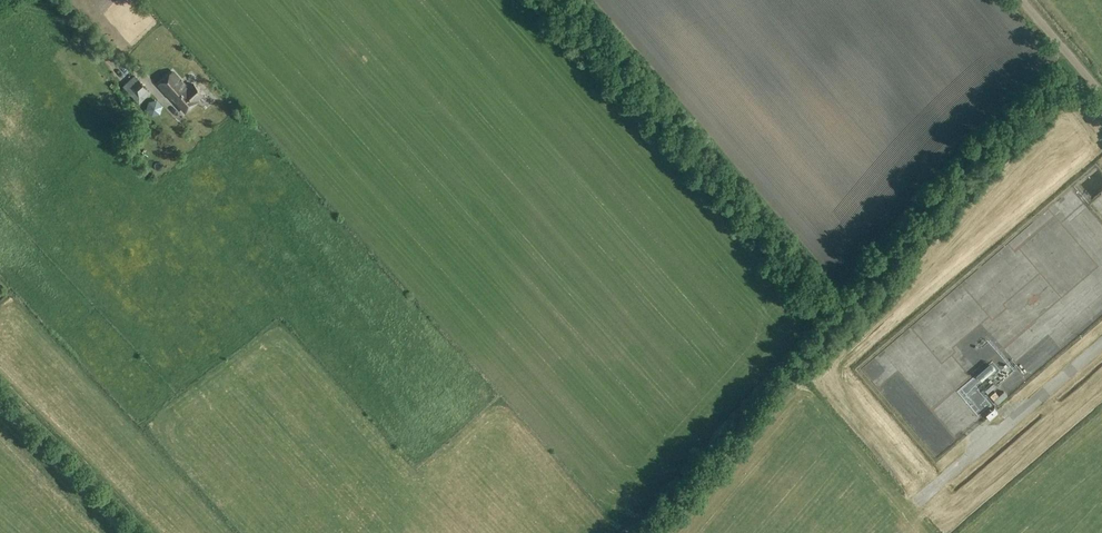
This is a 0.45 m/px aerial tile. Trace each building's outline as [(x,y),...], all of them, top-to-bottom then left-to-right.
[(196,100),(203,94),(194,84),(188,89),(173,71),(159,84),(172,98),(173,97),(186,111),(197,101),(196,100)] [(139,103),(151,93),(135,76),(124,86),(139,103)] [(163,106),(157,99),(148,102),(146,110),(152,117),(161,115),(163,106)] [(1073,300),(1081,292),(1066,276),(1058,283),(1073,300)] [(1003,358),(967,389),(986,412),(1001,399),(989,385),(997,378),(994,375),(1008,364),(1003,358)] [(1012,378),(1019,388),(1032,378),(1025,369),(1012,378)] [(1017,390),(1008,383),(999,394),(1008,401),(1017,390)] [(999,416),(1011,406),(1006,402),(995,411),(999,416)] [(969,431),(977,426),(974,420),(966,426),(969,431)]
